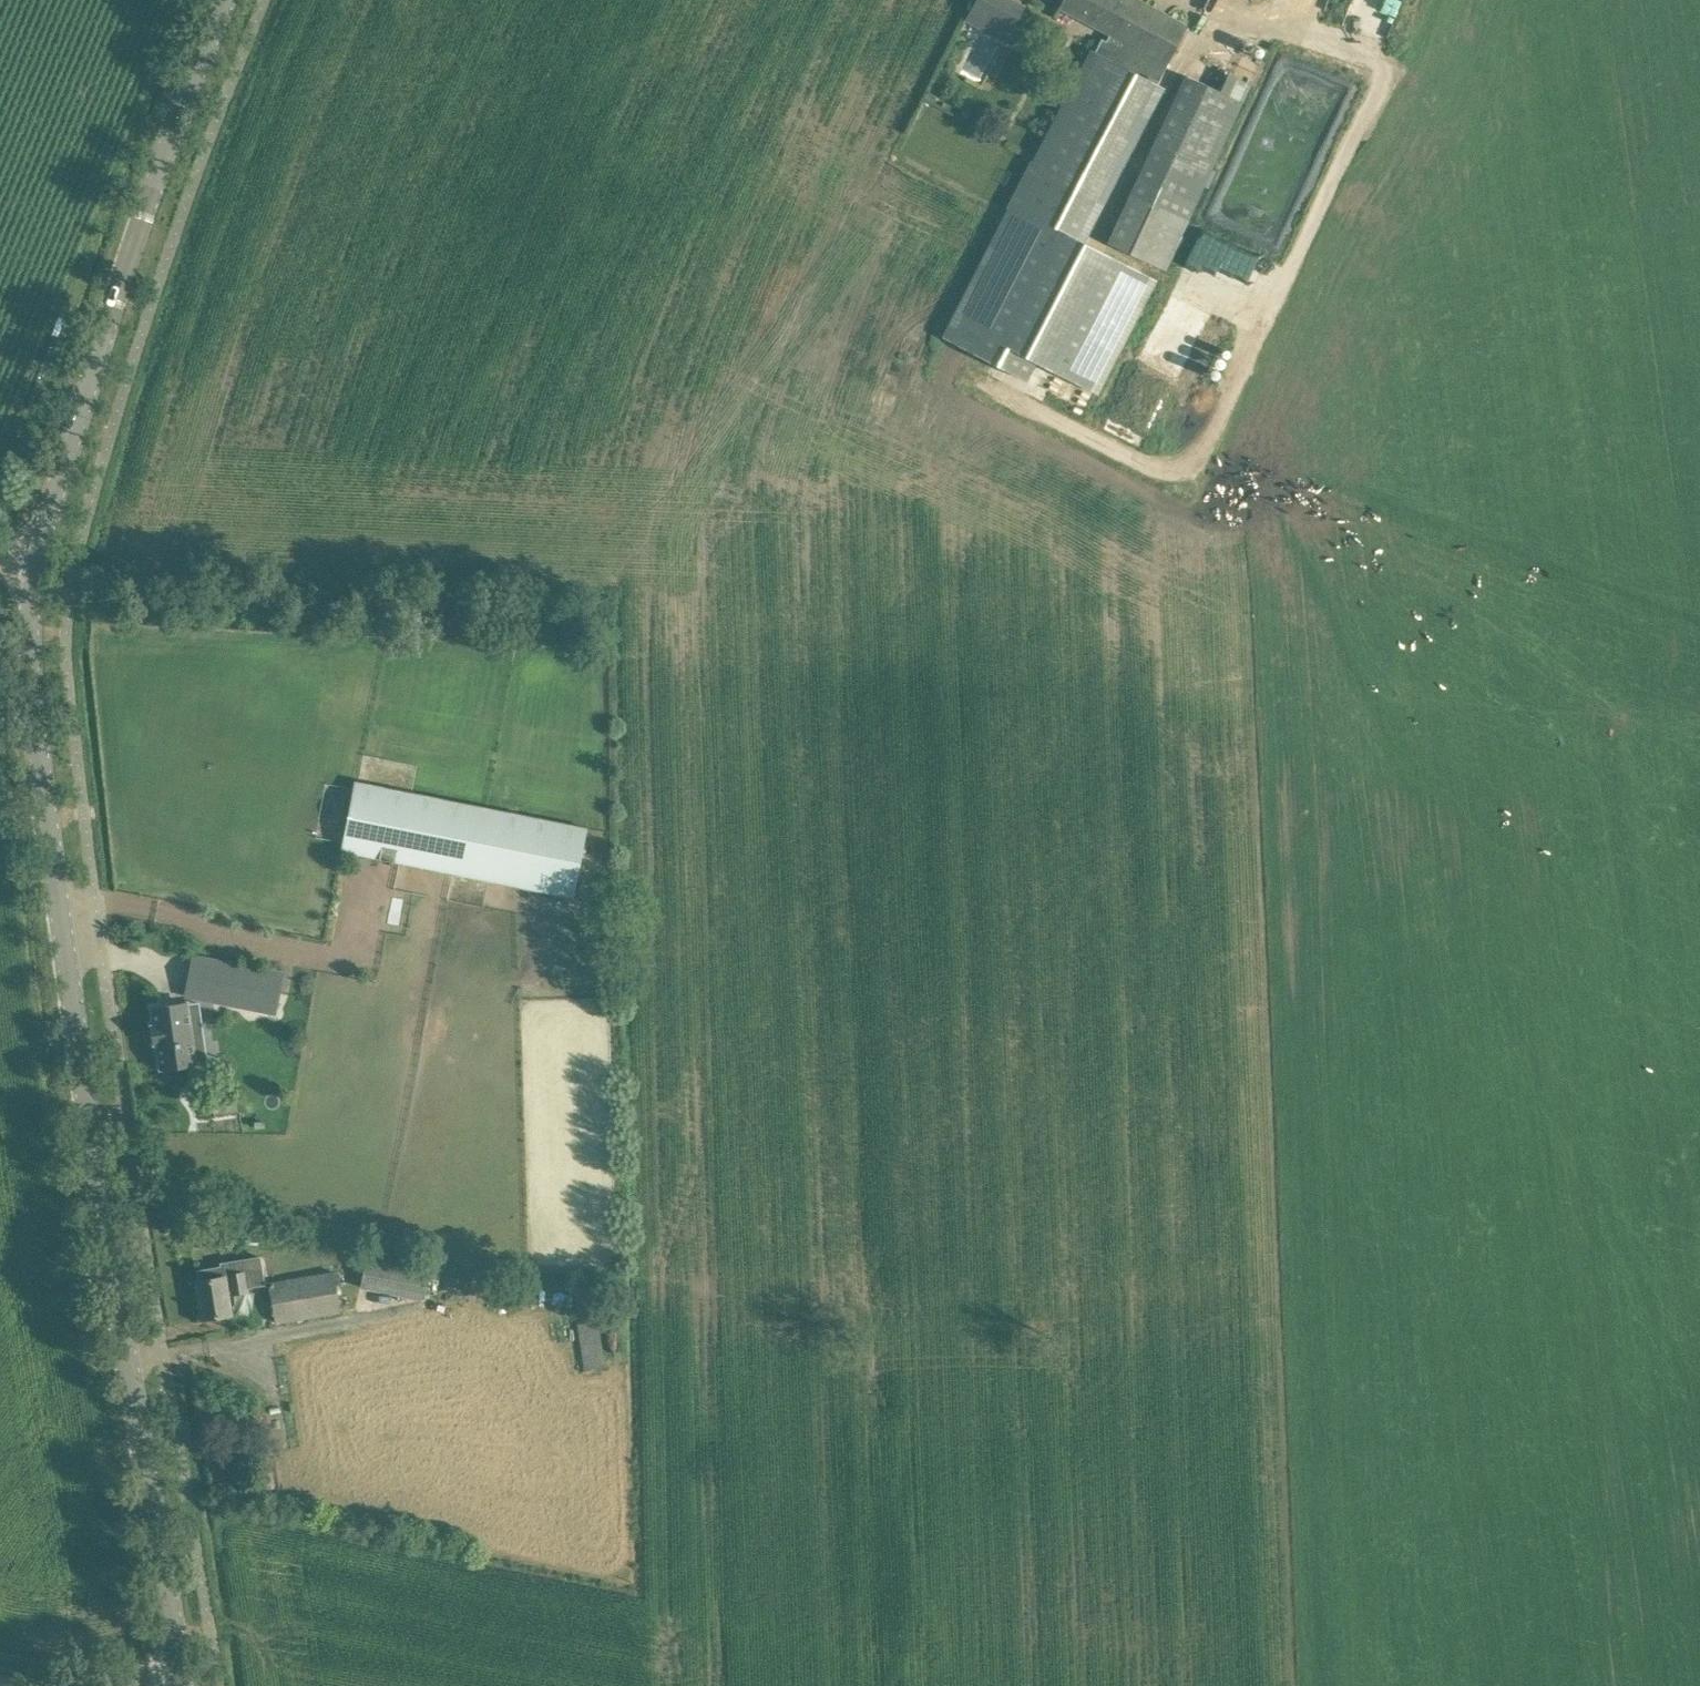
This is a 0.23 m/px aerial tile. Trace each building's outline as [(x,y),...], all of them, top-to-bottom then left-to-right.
[(966,17),(1007,42),(1028,7),(1016,0),(976,0),(966,17)] [(1177,46),(1187,26),(1138,0),(1063,0),(1059,7),(1168,62),(1177,46)] [(1012,208),(942,345),(1027,391),(1037,373),(1098,404),(1158,287),(1085,249),(1165,96),(1090,57),(1012,208)] [(1167,269),(1190,220),(1243,102),(1188,76),(1133,194),(1110,243),(1167,269)] [(355,781),(341,850),(355,852),(399,861),(572,896),(586,827),(355,781)] [(223,961),(215,1000),(276,1012),(283,973),(223,961)] [(156,1025),(152,1025),(155,1042),(158,1042),(162,1067),(195,1063),(192,1043),(203,1042),(200,1020),(189,1022),(187,1002),(153,1007),(156,1025)] [(366,1252),(360,1287),(424,1299),(431,1263),(366,1252)] [(224,1274),(224,1276),(197,1281),(203,1318),(232,1313),(228,1289),(247,1286),(245,1271),(224,1274)] [(276,1322),(298,1318),(341,1311),(334,1272),(269,1283),(276,1322)] [(605,1365),(598,1319),(578,1322),(585,1368),(605,1365)]
